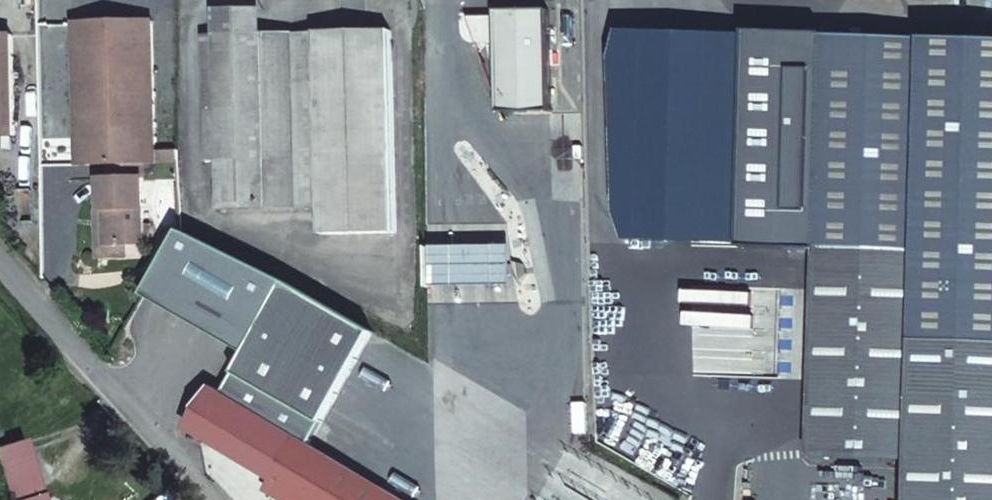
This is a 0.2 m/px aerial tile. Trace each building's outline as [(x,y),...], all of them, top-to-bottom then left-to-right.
[(217,35),(267,34),(266,9),(217,9),(217,35)] [(524,17),(470,18),(478,39),(485,43),(492,46),(500,47),(501,113),(551,112),(550,11),(523,11),(524,17)] [(155,153),(153,22),(76,23),(79,165),(118,164),(119,179),(101,179),(102,210),(106,210),(106,245),(128,244),(145,244),(143,164),(155,164),(155,153)] [(396,234),(391,31),(319,33),(322,210),(323,235),(396,234)] [(322,210),(319,33),(267,34),(217,35),(204,35),(206,163),(222,163),(223,212),(322,210)] [(14,36),(0,36),(0,136),(15,136),(14,36)] [(825,36),(815,458),(918,461),(917,499),(991,499),(991,40),(825,36)] [(687,80),(686,49),(634,50),(635,82),(687,80)] [(155,153),(155,164),(181,163),(181,152),(155,153)] [(106,210),(102,210),(95,210),(97,260),(129,259),(128,244),(106,245),(106,210)] [(247,350),(287,280),(183,229),(147,293),(247,350)] [(434,248),(434,289),(514,287),(514,247),(434,248)] [(374,330),(287,280),(247,350),(235,371),(224,391),(310,442),(322,421),(374,330)] [(283,483),(308,441),(224,391),(218,388),(204,411),(208,438),(283,483)] [(43,496),(23,441),(0,449),(0,474),(9,499),(31,499),(43,496)] [(308,441),(283,483),(279,489),(297,499),(408,499),(308,441)]
